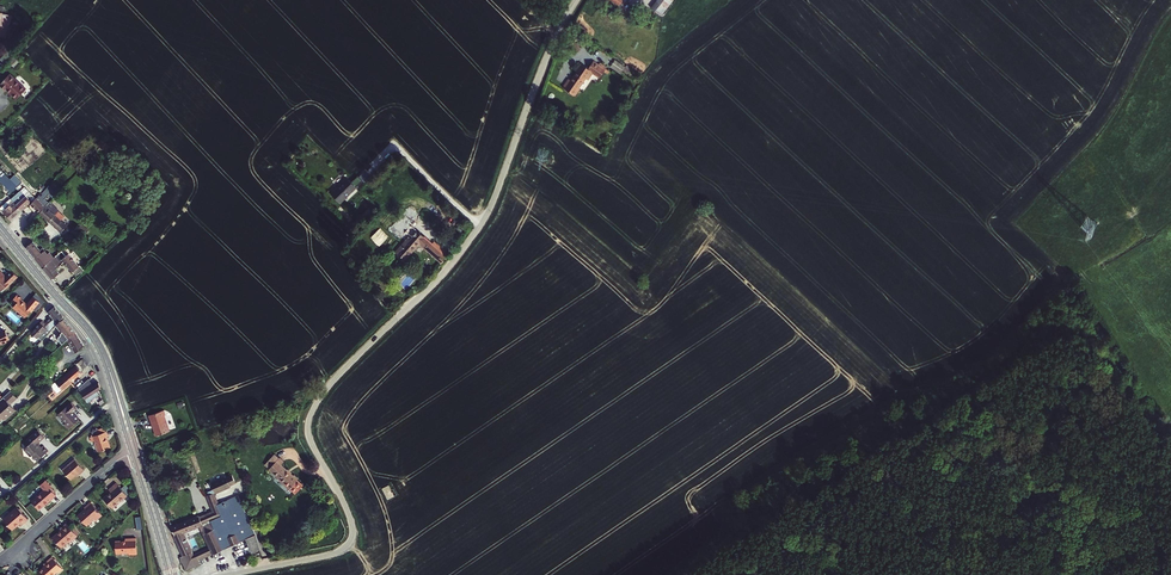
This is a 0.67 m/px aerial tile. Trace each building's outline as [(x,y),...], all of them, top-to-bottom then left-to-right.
[(674,0),(657,0),(651,8),(661,16),(674,0)] [(0,13),(0,36),(7,37),(11,16),(0,13)] [(571,41),(568,46),(578,52),(581,48),(571,41)] [(14,57),(9,63),(14,68),(20,62),(14,57)] [(625,67),(615,60),(610,67),(620,74),(622,71),(625,67)] [(568,79),(562,87),(565,89),(564,90),(573,97),(574,96),(575,97),(580,89),(586,79),(588,81),(593,74),(599,79),(604,72),(606,69),(607,68),(600,63),(599,65),(594,61),(588,69),(580,64),(575,71),(576,72),(570,80),(568,79)] [(625,67),(622,71),(627,74),(631,68),(627,65),(625,67)] [(0,84),(0,86),(5,91),(6,90),(16,100),(26,89),(9,74),(0,84)] [(9,187),(13,189),(17,186),(9,178),(0,168),(0,178),(9,187)] [(14,174),(9,178),(17,186),(21,182),(14,174)] [(363,180),(358,176),(353,181),(352,182),(354,185),(356,187),(363,180)] [(344,199),(356,187),(354,185),(352,182),(350,180),(342,188),(339,186),(335,191),(344,199)] [(24,186),(11,199),(13,201),(21,210),(31,201),(30,200),(35,196),(24,186)] [(37,196),(30,204),(40,212),(49,202),(45,198),(48,194),(43,190),(41,192),(37,196)] [(13,201),(10,203),(9,205),(6,202),(0,208),(11,220),(21,210),(13,201)] [(59,210),(50,202),(49,202),(40,212),(61,232),(67,225),(55,214),(59,210)] [(410,226),(407,223),(404,226),(401,230),(403,233),(410,226)] [(403,233),(408,238),(396,252),(404,259),(419,243),(441,262),(449,254),(438,244),(436,247),(433,244),(411,225),(410,226),(403,233)] [(49,237),(43,242),(47,248),(53,243),(49,237)] [(33,241),(26,247),(29,251),(35,258),(42,252),(45,250),(42,248),(40,250),(33,241)] [(65,255),(61,251),(49,261),(43,267),(52,279),(59,273),(56,269),(64,262),(78,277),(85,270),(80,264),(79,265),(68,253),(65,255)] [(49,261),(42,252),(35,258),(43,267),(49,261)] [(0,289),(3,289),(5,287),(8,287),(19,276),(13,270),(7,276),(6,277),(4,274),(4,272),(1,269),(0,270),(0,289)] [(33,298),(27,305),(25,306),(23,305),(23,303),(20,300),(21,300),(22,299),(17,295),(12,301),(16,304),(14,307),(22,315),(23,314),(26,317),(31,311),(32,312),(39,303),(33,298)] [(22,315),(14,307),(13,308),(25,319),(26,317),(23,314),(22,315)] [(38,336),(42,340),(56,326),(57,324),(64,319),(54,307),(48,312),(53,319),(50,322),(48,322),(47,322),(45,324),(42,321),(32,332),(34,333),(34,337),(38,336)] [(75,333),(64,319),(57,324),(56,326),(61,333),(61,334),(60,335),(60,336),(60,337),(57,338),(58,340),(57,340),(61,346),(67,341),(75,333)] [(2,344),(3,345),(7,343),(6,342),(9,340),(5,331),(0,334),(0,345),(2,344)] [(75,333),(67,341),(75,353),(83,346),(75,333)] [(75,364),(81,371),(87,367),(84,363),(85,362),(83,359),(75,364)] [(75,366),(64,376),(70,383),(82,373),(75,366)] [(55,382),(51,386),(58,393),(70,383),(64,376),(56,383),(55,382)] [(91,388),(86,381),(78,388),(87,402),(99,395),(97,391),(101,389),(97,384),(91,388)] [(46,392),(40,397),(43,401),(53,392),(50,389),(47,392),(46,392)] [(16,399),(10,392),(4,397),(9,402),(8,403),(9,405),(16,399)] [(3,421),(4,421),(15,411),(9,405),(8,403),(9,402),(4,397),(1,400),(0,400),(0,424),(3,421)] [(70,403),(57,415),(65,424),(64,425),(68,430),(78,420),(72,413),(76,409),(70,403)] [(163,410),(149,415),(156,435),(170,431),(164,415),(163,410)] [(36,460),(40,457),(42,458),(46,455),(45,453),(47,451),(43,446),(40,448),(37,444),(44,438),(37,431),(24,443),(27,446),(24,449),(30,456),(32,455),(36,460)] [(107,432),(106,432),(97,435),(90,438),(91,443),(94,442),(98,452),(110,448),(107,437),(109,437),(107,432)] [(282,459),(272,469),(277,473),(276,474),(286,484),(285,485),(290,490),(291,489),(296,493),(305,484),(301,480),(300,481),(288,470),(291,466),(287,462),(286,463),(282,459)] [(74,460),(62,470),(70,480),(76,475),(78,473),(79,474),(84,470),(74,460)] [(213,481),(217,492),(240,484),(236,473),(213,481)] [(36,498),(31,502),(38,510),(43,506),(56,495),(51,489),(52,488),(45,481),(40,485),(44,490),(36,497),(36,498)] [(110,492),(103,499),(112,509),(127,495),(116,484),(109,490),(110,492)] [(388,485),(381,488),(387,500),(394,496),(388,485)] [(218,506),(218,504),(213,493),(206,495),(211,508),(218,506)] [(212,554),(244,539),(251,555),(259,551),(253,534),(236,496),(218,504),(218,506),(211,508),(215,517),(222,514),(222,515),(210,520),(211,523),(208,524),(203,514),(172,527),(174,533),(184,556),(180,558),(186,570),(200,563),(198,560),(197,557),(211,550),(212,554)] [(84,509),(85,509),(78,516),(86,526),(94,519),(95,521),(101,515),(91,503),(84,509)] [(17,507),(3,520),(12,530),(20,524),(21,525),(28,519),(17,507)] [(61,530),(52,538),(61,547),(69,541),(70,542),(77,536),(66,523),(60,529),(61,530)] [(126,539),(126,541),(115,542),(116,553),(129,552),(129,555),(138,554),(136,538),(126,539)] [(211,550),(197,557),(198,560),(212,554),(211,550)] [(38,572),(41,574),(53,574),(57,571),(58,573),(62,569),(52,557),(44,564),(45,566),(38,572)]
